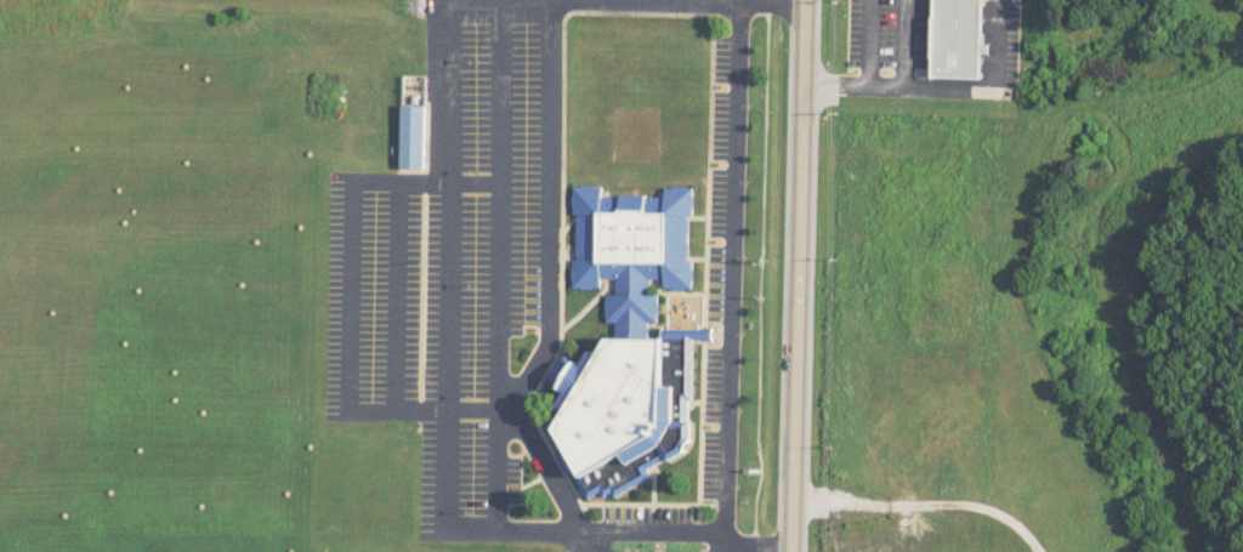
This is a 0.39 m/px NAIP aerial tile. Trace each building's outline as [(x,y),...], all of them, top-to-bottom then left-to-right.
[(979,78),(981,0),(933,0),(932,76),(979,78)] [(425,105),(400,104),(399,168),(424,168),(425,105)] [(691,186),(664,186),(664,193),(574,191),(572,287),(592,288),(610,276),(608,320),(614,330),(614,338),(576,362),(566,362),(565,395),(561,388),(560,407),(559,404),(558,438),(592,494),(613,494),(689,448),(691,339),(712,340),(712,329),(662,328),(661,338),(647,338),(647,322),(657,323),(657,294),(647,293),(648,284),(689,285),(691,186)]
